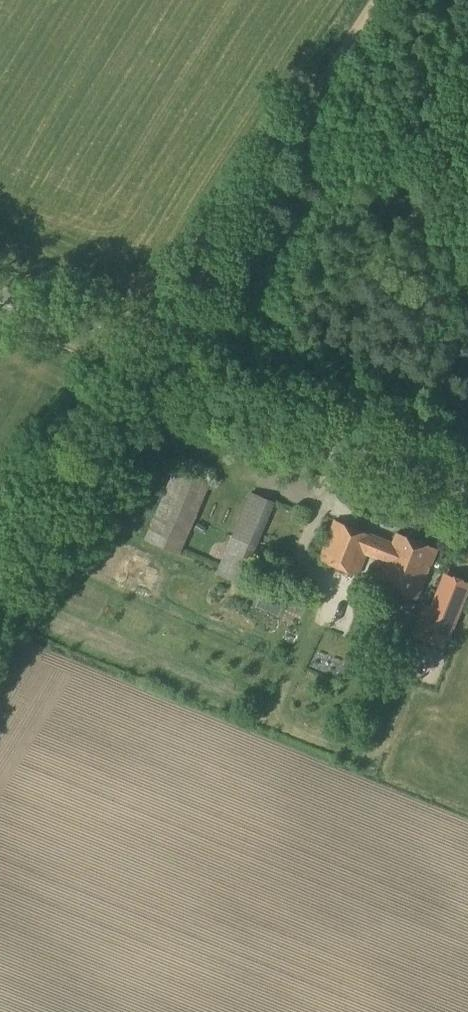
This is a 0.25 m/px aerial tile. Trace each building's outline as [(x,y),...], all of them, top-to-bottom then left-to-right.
[(179,555),(210,481),(176,467),(145,540),(179,555)] [(240,584),(273,502),(251,493),(217,574),(240,584)] [(392,544),(335,521),(319,560),(358,575),(367,554),(385,561),(376,583),(417,599),(438,549),(397,533),(392,544)] [(446,640),(460,606),(467,586),(467,584),(446,575),(438,597),(433,608),(424,631),(446,640)] [(264,609),(269,597),(262,593),(257,606),(264,609)]
